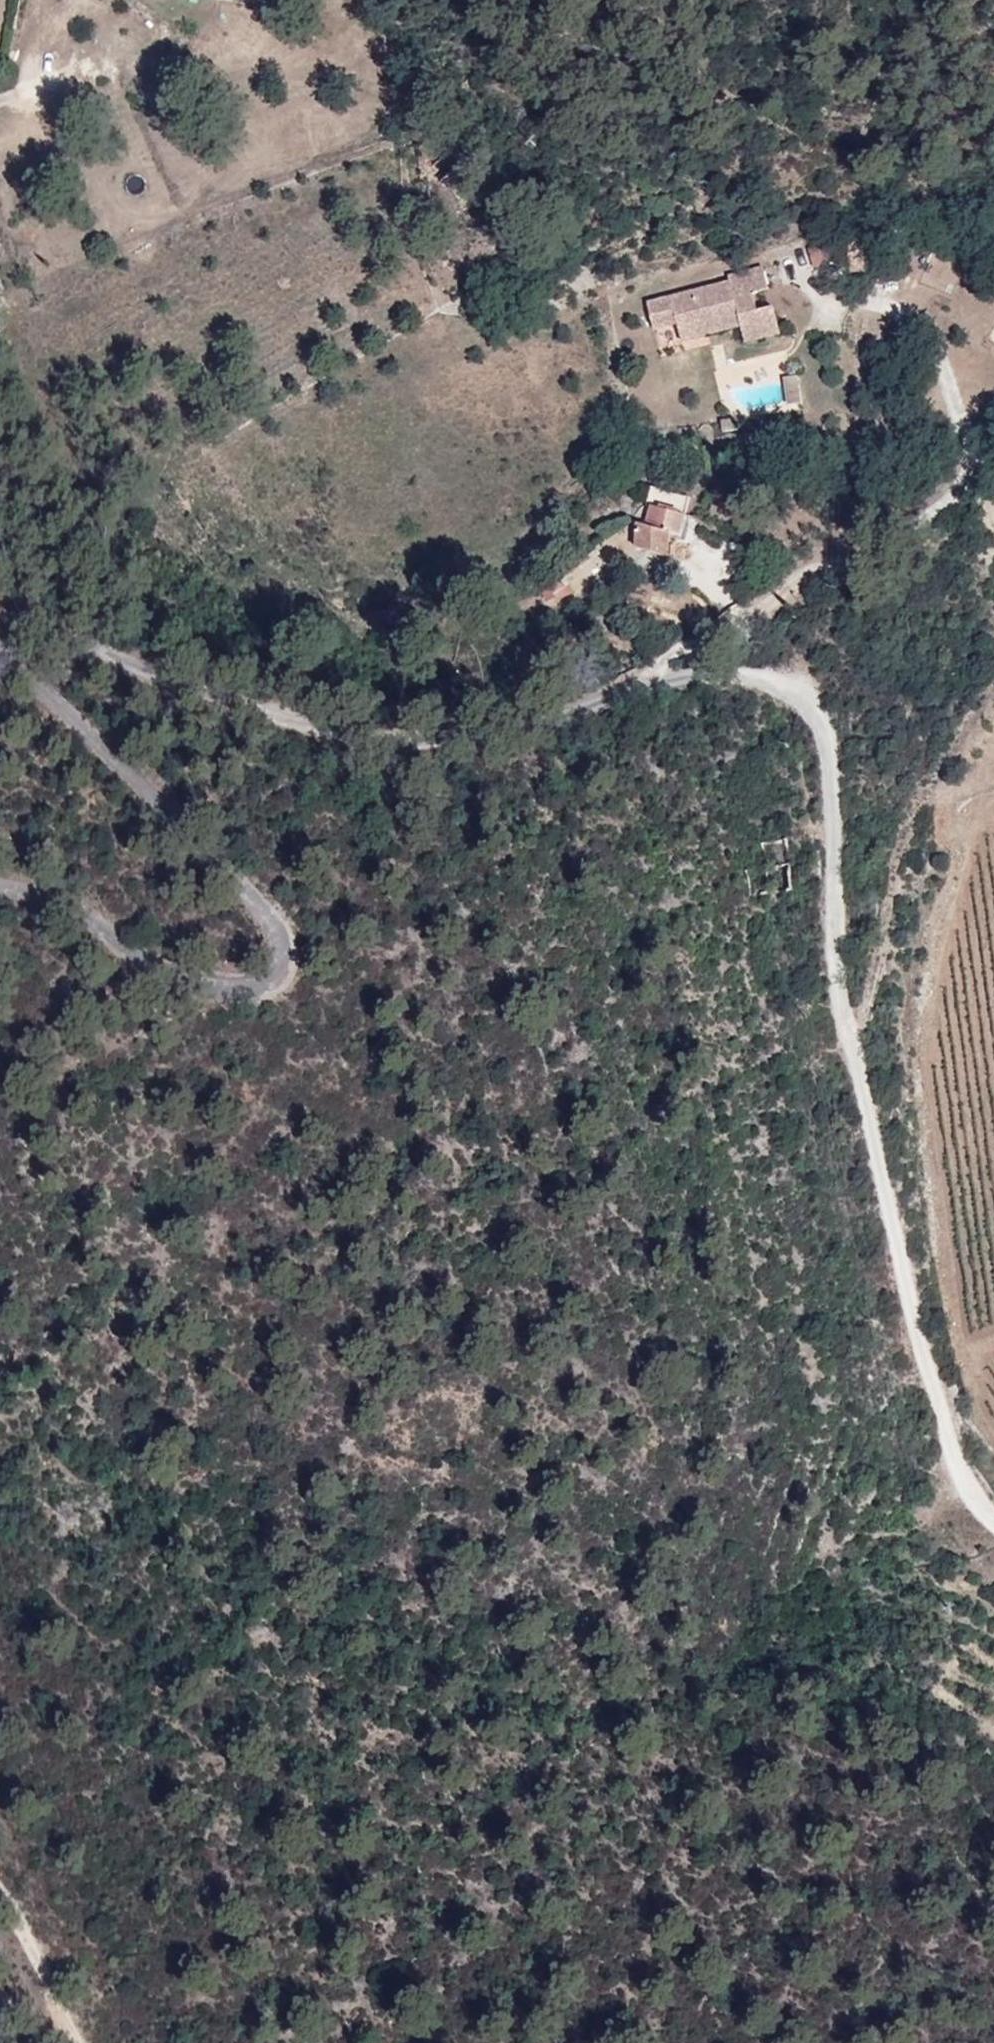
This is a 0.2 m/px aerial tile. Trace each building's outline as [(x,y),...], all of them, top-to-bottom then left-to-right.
[(772,267),(645,295),(667,354),(791,340),(772,267)] [(795,375),(781,377),(785,402),(799,400),(795,375)] [(638,483),(618,573),(678,590),(689,502),(638,483)]
